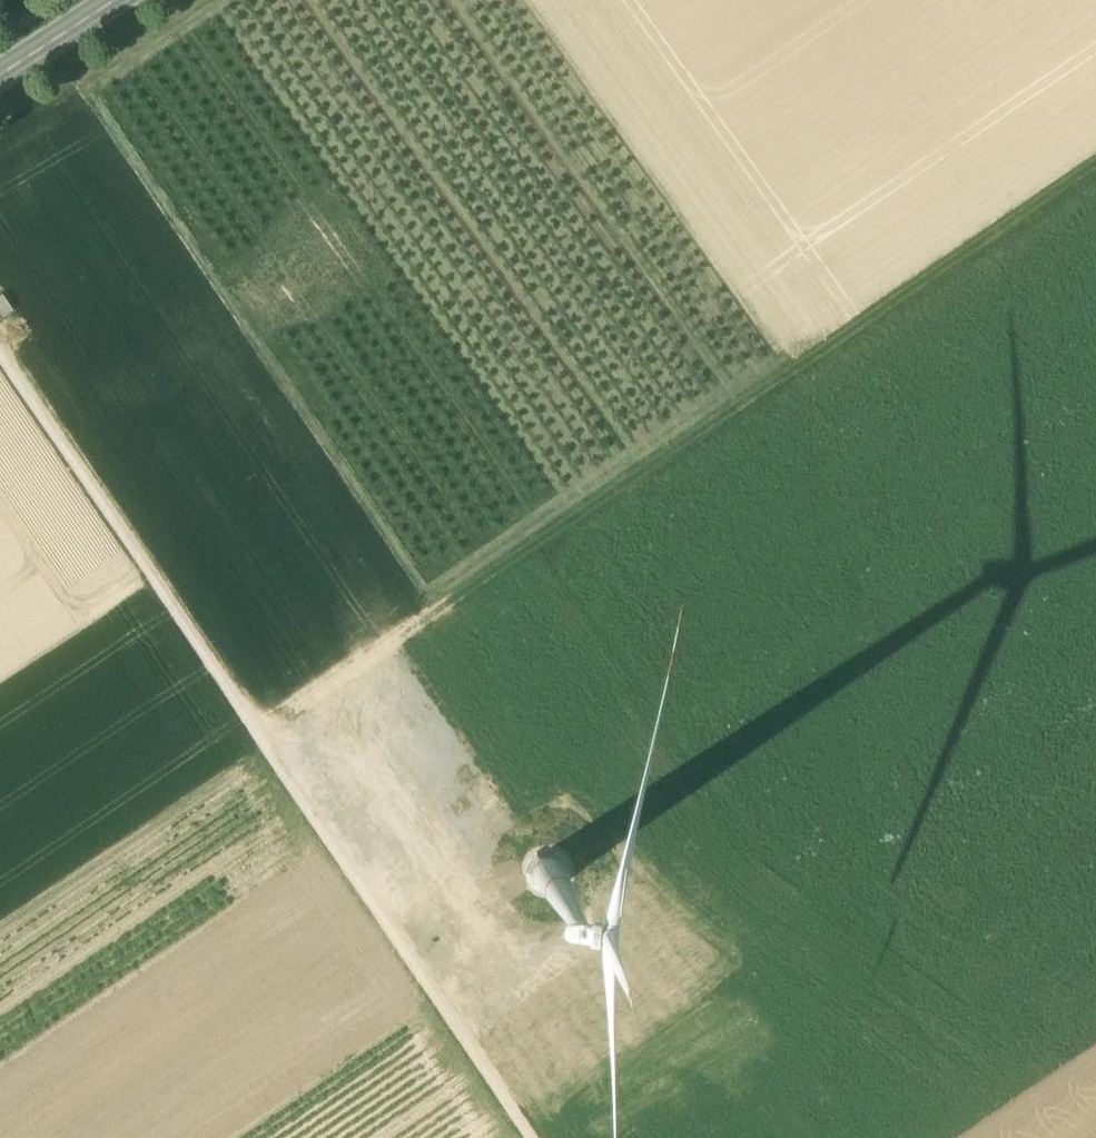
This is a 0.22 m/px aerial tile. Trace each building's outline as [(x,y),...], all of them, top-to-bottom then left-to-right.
[(2,294),(0,295),(0,315),(2,318),(12,310),(2,294)]
